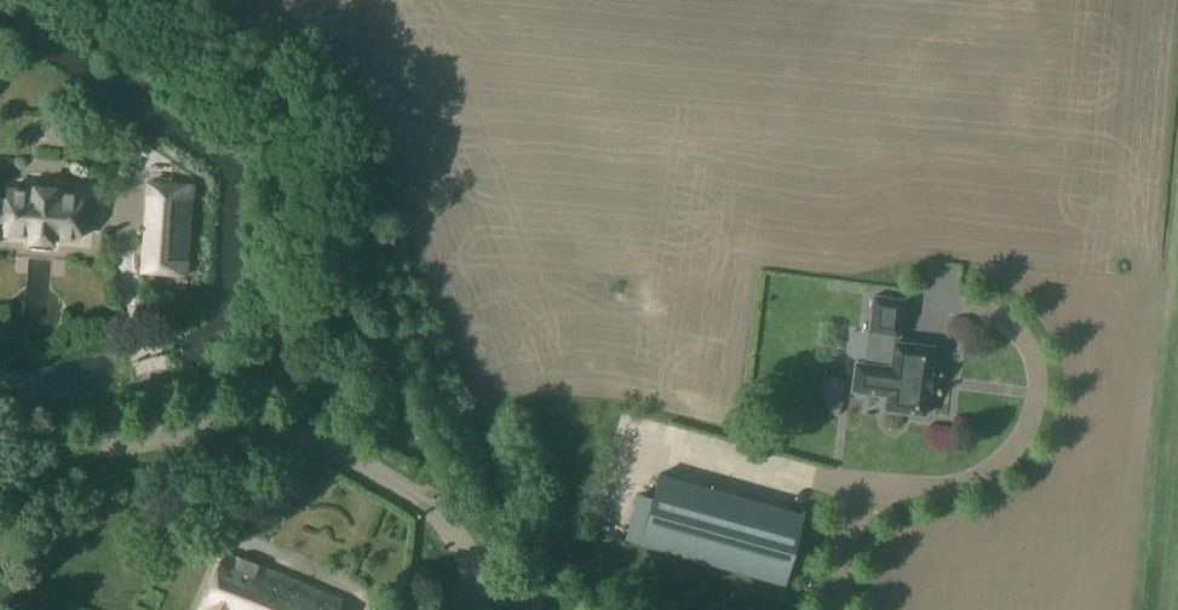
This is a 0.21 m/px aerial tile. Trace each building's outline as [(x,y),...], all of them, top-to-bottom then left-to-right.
[(193,185),(150,182),(142,271),(186,275),(193,185)] [(33,189),(8,187),(5,233),(31,235),(30,239),(53,241),(53,237),(79,239),(82,205),(90,206),(91,195),(83,194),(83,193),(59,191),(57,189),(57,187),(35,185),(35,187),(33,189)] [(42,276),(42,256),(29,256),(28,276),(42,276)] [(930,372),(934,346),(896,341),(896,334),(899,334),(904,299),(874,295),(869,331),(882,332),(878,365),(856,362),(852,390),(887,395),(885,409),(925,414),(928,388),(930,388),(932,372),(930,372)] [(640,543),(769,579),(785,583),(793,553),(804,513),(754,499),(660,473),(640,543)] [(219,564),(216,565),(203,594),(203,595),(199,605),(201,608),(201,609),(335,609),(340,599),(225,551),(219,564)] [(147,601),(155,587),(143,580),(134,594),(147,601)]
